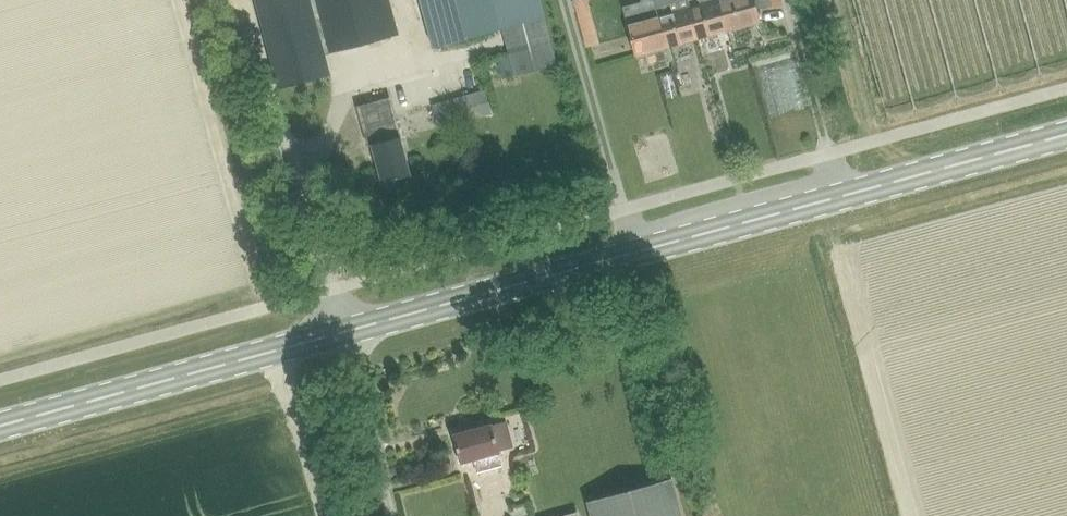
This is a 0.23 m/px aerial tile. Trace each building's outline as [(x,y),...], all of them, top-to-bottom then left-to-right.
[(326,53),(312,0),(254,0),(277,88),(330,74),(325,53),(326,53)] [(326,53),(399,34),(390,0),(312,0),(326,53)] [(433,46),(505,26),(518,73),(558,62),(541,0),(421,0),(433,46)] [(584,44),(597,40),(585,0),(571,0),(584,44)] [(654,0),(640,0),(641,2),(622,7),(636,56),(667,47),(654,0)] [(687,0),(654,0),(667,47),(697,39),(687,0)] [(728,31),(719,0),(687,0),(697,39),(728,31)] [(728,31),(759,22),(755,9),(762,7),(762,8),(781,3),(780,0),(719,0),(728,31)] [(382,182),(409,174),(399,136),(392,138),(389,125),(368,130),(372,143),(371,143),(382,182)] [(491,424),(453,435),(460,462),(473,459),(477,472),(502,466),(498,452),(499,452),(498,450),(512,447),(505,421),(491,425),(491,424)] [(346,432),(340,433),(342,441),(348,440),(346,432)] [(670,478),(586,501),(590,515),(681,515),(670,478)]
